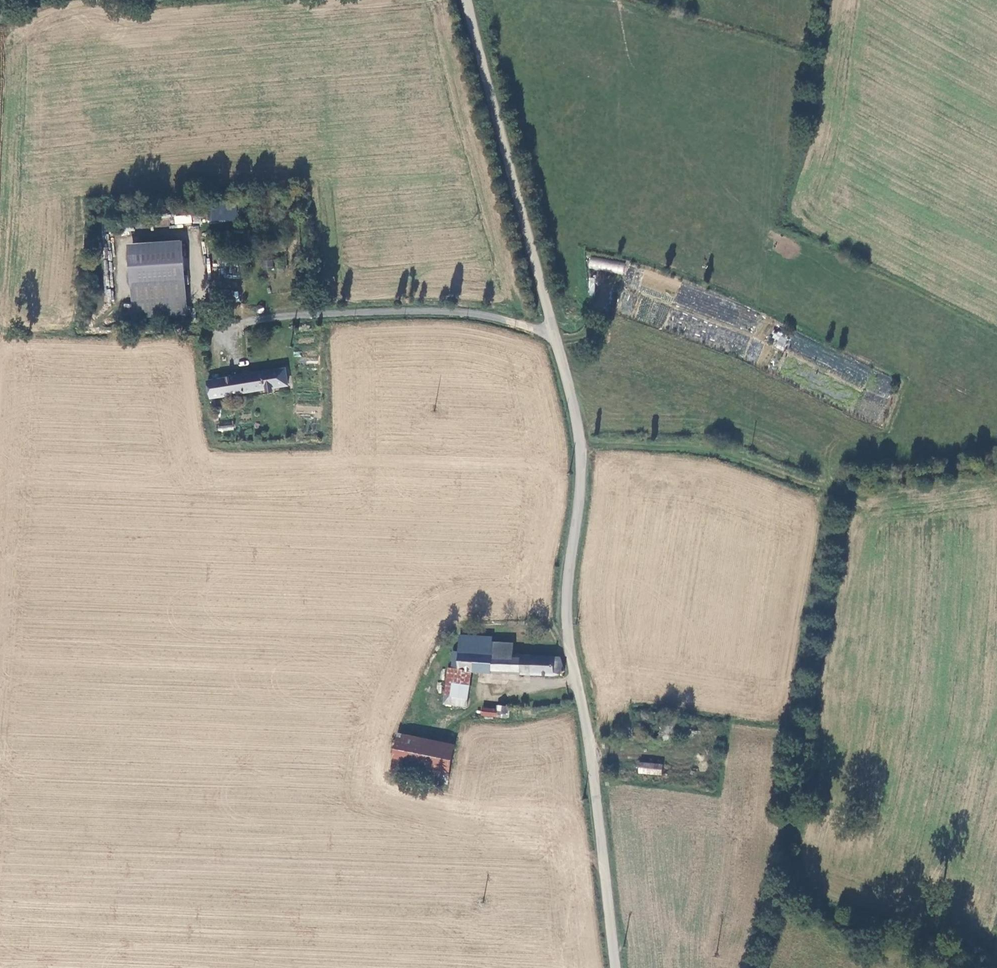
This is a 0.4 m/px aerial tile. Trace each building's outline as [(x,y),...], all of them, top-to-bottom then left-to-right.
[(211,202),(210,220),(237,221),(237,203),(211,202)] [(174,215),(174,224),(191,224),(191,215),(174,215)] [(188,274),(187,244),(135,246),(137,277),(188,274)] [(589,258),(588,268),(603,269),(604,259),(589,258)] [(188,274),(137,277),(139,311),(190,309),(188,274)] [(787,336),(776,333),(773,345),(784,348),(787,336)] [(285,363),(207,374),(209,388),(221,386),(221,390),(287,380),(285,363)] [(563,668),(560,654),(513,653),(514,641),(491,640),(491,634),(459,634),(458,649),(454,649),(453,666),(460,666),(460,670),(471,670),(548,673),(554,673),(558,672),(561,671),(563,668)] [(467,696),(471,670),(460,670),(460,666),(453,666),(450,666),(444,702),(454,703),(456,695),(467,696)] [(466,705),(467,696),(456,695),(454,703),(466,705)] [(541,705),(541,700),(542,697),(534,697),(533,705),(541,705)] [(482,707),(481,714),(510,716),(511,706),(497,705),(497,708),(482,707)] [(671,724),(660,723),(658,736),(669,738),(671,724)] [(392,770),(447,782),(455,744),(400,734),(392,770)] [(637,774),(662,776),(663,764),(638,762),(637,774)]
